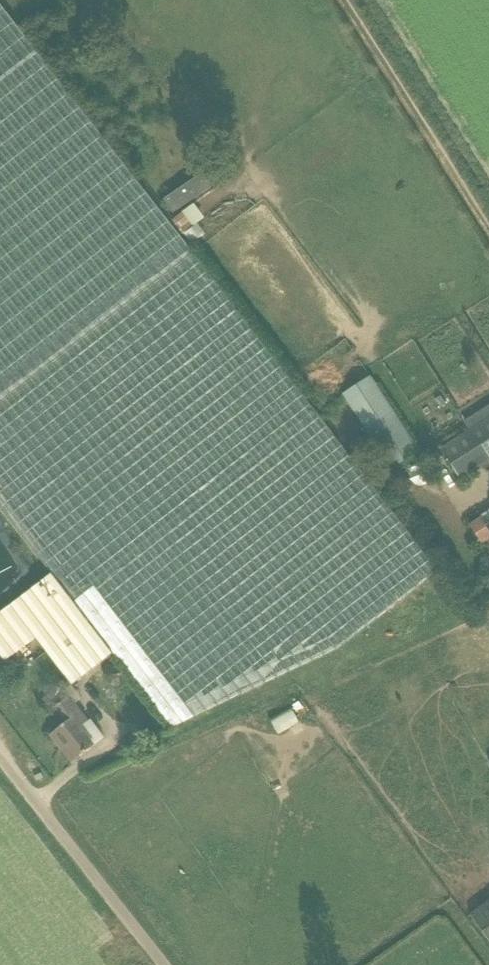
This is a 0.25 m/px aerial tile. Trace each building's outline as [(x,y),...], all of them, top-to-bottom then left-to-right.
[(108,658),(113,654),(170,728),(335,649),(440,568),(0,4),(0,509),(51,575),(11,606),(0,614),(0,655),(5,662),(36,639),(72,686),(99,665),(108,658)] [(205,173),(163,194),(171,210),(213,188),(205,173)] [(205,232),(197,220),(203,216),(194,202),(175,215),(192,241),(205,232)] [(390,469),(418,451),(420,450),(372,376),(342,395),(390,469)] [(488,463),(488,420),(442,450),(461,480),(488,463)] [(487,525),(481,517),(470,525),(483,543),(488,539),(488,523),(487,525)] [(89,722),(78,708),(69,697),(56,707),(67,722),(51,735),(60,746),(63,744),(76,759),(73,762),(74,763),(94,747),(80,729),(89,722)]
